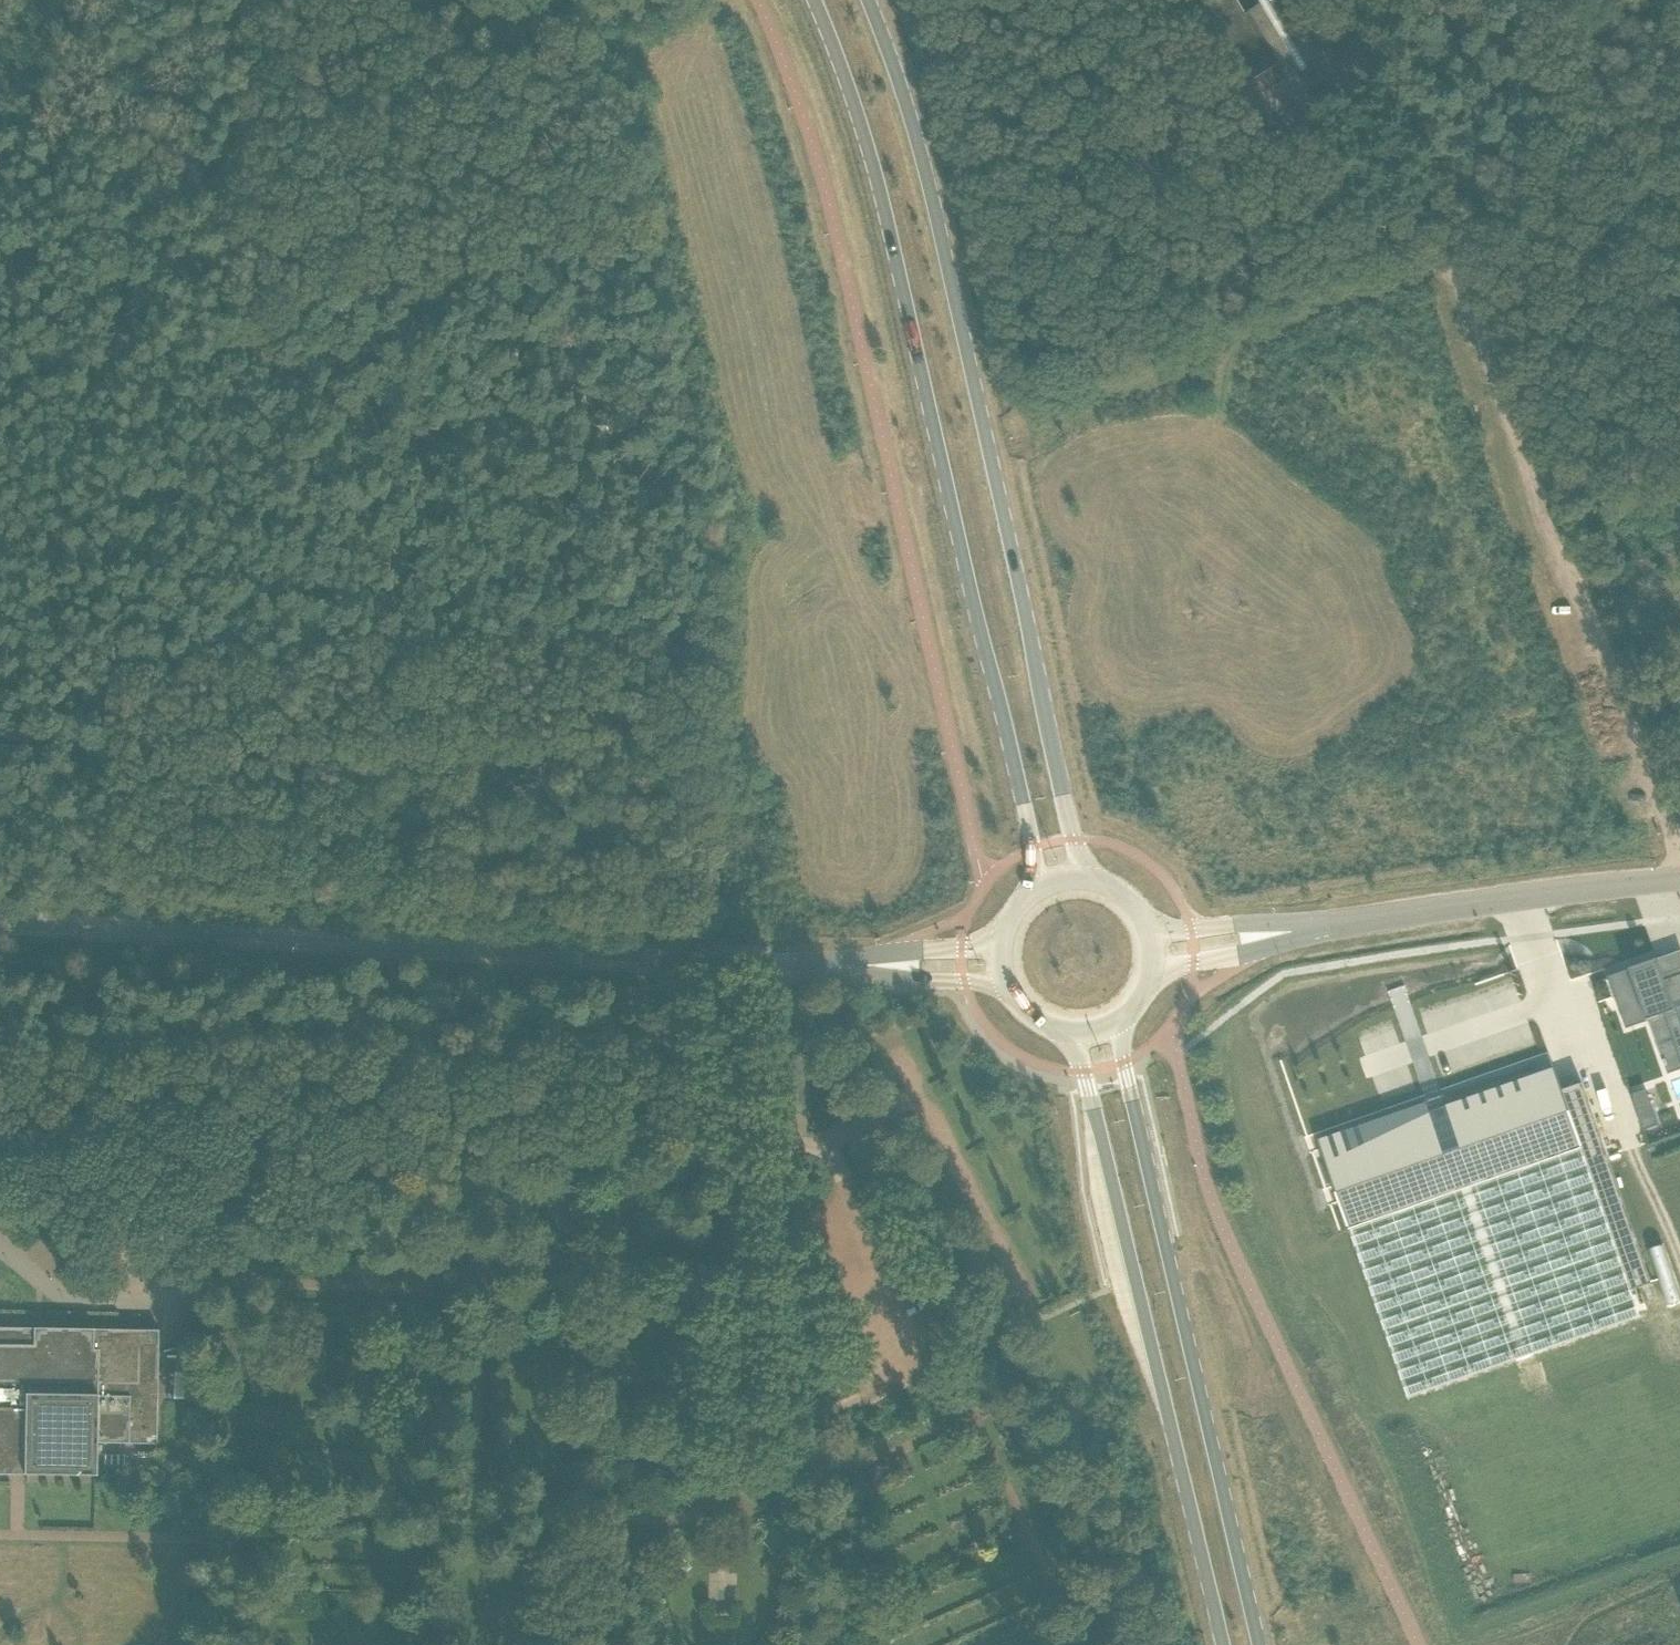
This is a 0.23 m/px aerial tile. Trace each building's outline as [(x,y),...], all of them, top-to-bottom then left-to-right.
[(1177,18),(1225,99),(1255,81),(1254,78),(1275,66),(1283,79),(1323,55),(1290,0),(1269,0),(1245,14),(1236,0),(1214,0),(1209,3),(1208,1),(1177,18)] [(1610,977),(1614,988),(1612,988),(1615,998),(1617,998),(1620,1007),(1619,1007),(1622,1017),(1624,1017),(1627,1026),(1657,1016),(1664,1014),(1679,1060),(1679,1018),(1675,1004),(1679,1002),(1679,974),(1664,980),(1663,975),(1657,959),(1650,961),(1650,962),(1641,965),(1638,966),(1639,967),(1621,973),(1610,977)] [(1371,1121),(1318,1139),(1319,1142),(1320,1142),(1349,1226),(1409,1397),(1640,1317),(1631,1291),(1652,1283),(1582,1083),(1562,1091),(1554,1068),(1532,1076),(1532,1075),(1446,1105),(1447,1106),(1374,1131),(1371,1121)] [(1646,1089),(1630,1095),(1643,1130),(1659,1125),(1653,1107),(1648,1109),(1642,1092),(1647,1091),(1646,1089)] [(10,1466),(25,1467),(27,1467),(94,1468),(93,1476),(96,1476),(97,1443),(157,1444),(157,1441),(156,1441),(157,1367),(141,1367),(141,1353),(158,1354),(158,1330),(33,1329),(33,1339),(34,1339),(34,1346),(0,1345),(0,1474),(10,1474),(10,1466)]
